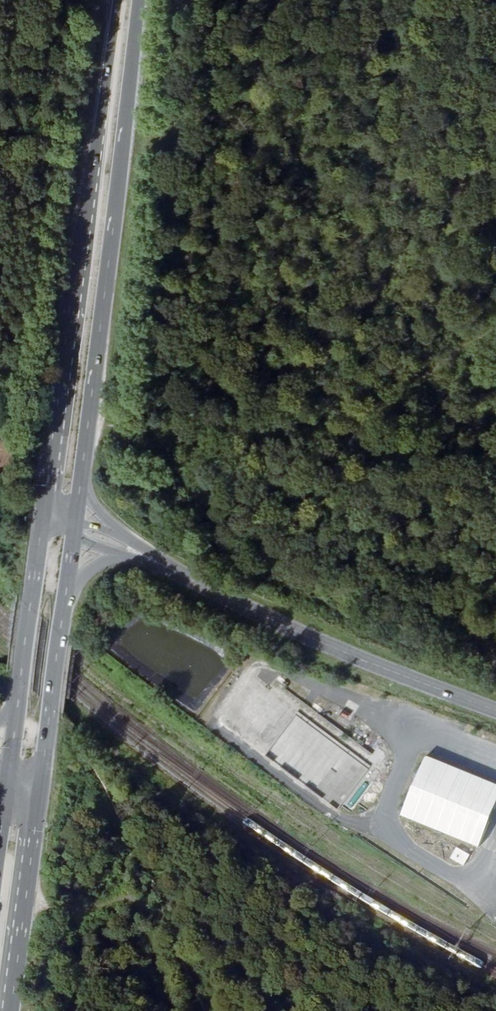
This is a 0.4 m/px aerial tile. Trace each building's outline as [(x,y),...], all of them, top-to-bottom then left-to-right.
[(60,557),(59,577),(66,577),(67,557),(60,557)] [(368,764),(293,713),(263,757),(338,808),(368,764)] [(402,816),(495,854),(495,786),(426,758),(402,816)] [(450,858),(463,866),(470,854),(456,847),(450,858)]
